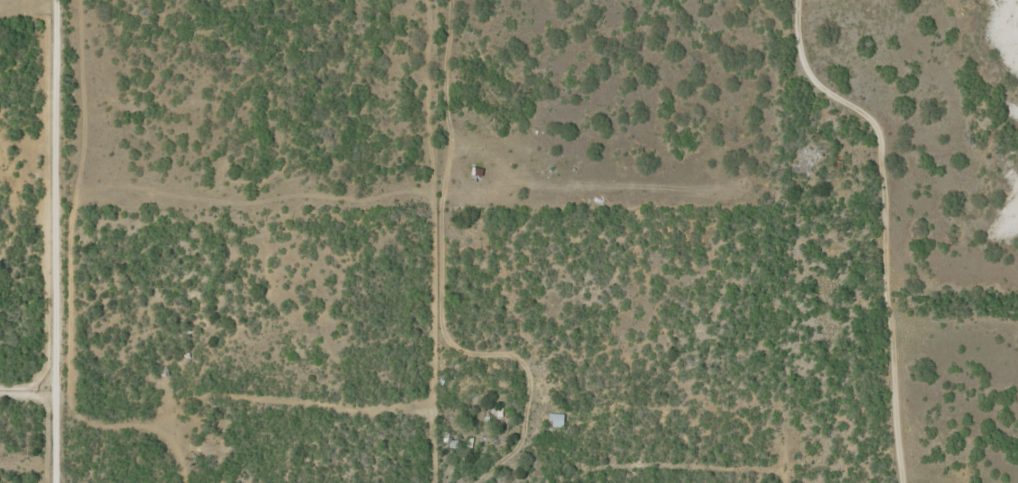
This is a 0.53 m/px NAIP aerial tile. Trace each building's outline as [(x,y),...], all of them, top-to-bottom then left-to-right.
[(564,426),(564,413),(551,413),(550,426),(564,426)]
